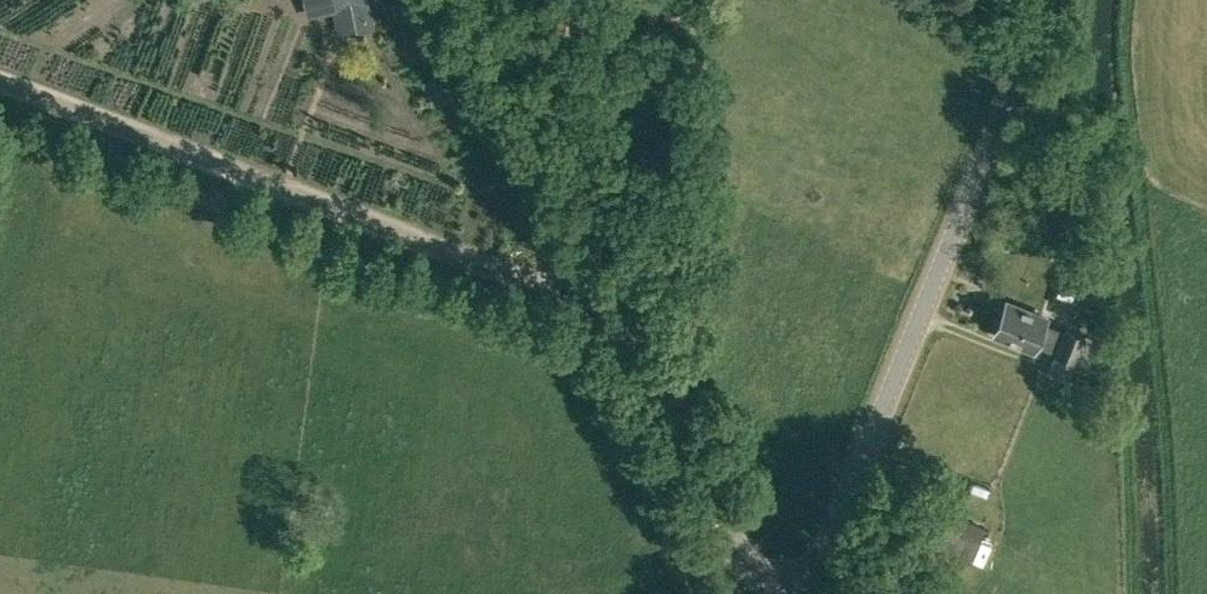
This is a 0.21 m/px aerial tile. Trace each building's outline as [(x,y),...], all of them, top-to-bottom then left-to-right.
[(369,0),(330,0),(338,35),(375,27),(369,0)] [(994,333),(1031,348),(1034,341),(1049,348),(1058,327),(1043,321),(1046,315),(1008,299),(994,333)] [(1054,354),(1075,363),(1085,336),(1064,326),(1054,354)] [(931,517),(919,543),(968,564),(979,538),(931,517)]
